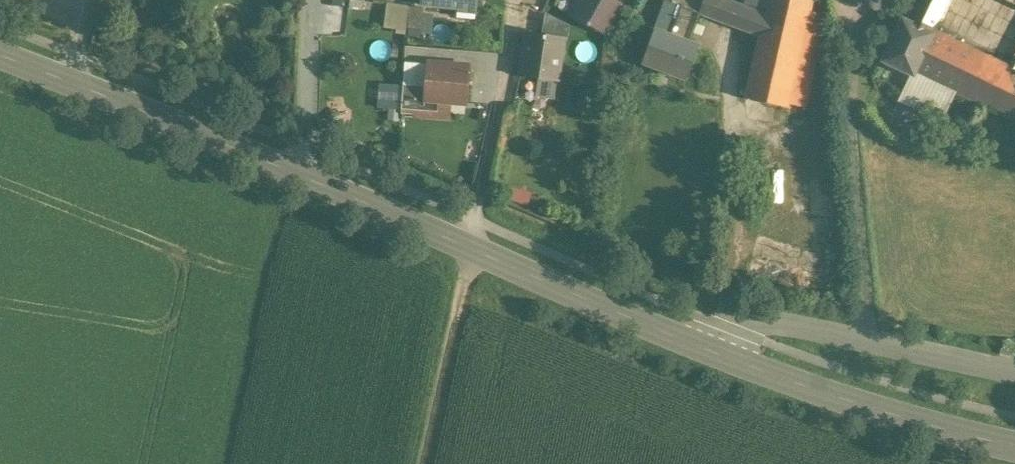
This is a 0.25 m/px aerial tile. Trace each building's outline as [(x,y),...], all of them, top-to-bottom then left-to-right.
[(483,0),(426,0),(426,3),(482,10),(483,0)] [(573,16),(608,34),(625,2),(622,0),(581,0),(573,16)] [(668,2),(682,7),(683,5),(693,9),(696,0),(662,0),(668,2)] [(693,9),(703,13),(708,0),(696,0),(693,9)] [(728,0),(708,0),(703,13),(702,15),(724,24),(732,2),(728,0)] [(767,15),(761,37),(746,98),(789,109),(812,13),(815,0),(770,0),(767,15)] [(746,7),(767,15),(770,0),(747,0),(746,7)] [(907,21),(934,33),(935,31),(950,0),(917,0),(907,21)] [(386,2),(382,28),(430,35),(434,9),(386,2)] [(668,2),(657,31),(671,36),(682,7),(668,2)] [(746,7),(732,2),(724,24),(737,28),(746,7)] [(671,36),(690,44),(702,15),(703,13),(693,9),(683,5),(682,7),(671,36)] [(767,15),(746,7),(737,28),(761,37),(767,15)] [(828,16),(812,13),(789,109),(805,113),(828,16)] [(536,30),(567,37),(570,23),(539,15),(536,30)] [(903,18),(882,62),(914,77),(916,75),(934,33),(907,21),(903,18)] [(657,31),(644,64),(688,81),(701,48),(690,44),(671,36),(657,31)] [(935,31),(934,33),(916,75),(1014,122),(1014,70),(1010,67),(935,31)] [(530,35),(524,76),(561,80),(567,40),(530,35)] [(466,103),(469,67),(429,64),(426,100),(466,103)] [(528,204),(532,191),(513,185),(509,198),(528,204)]
